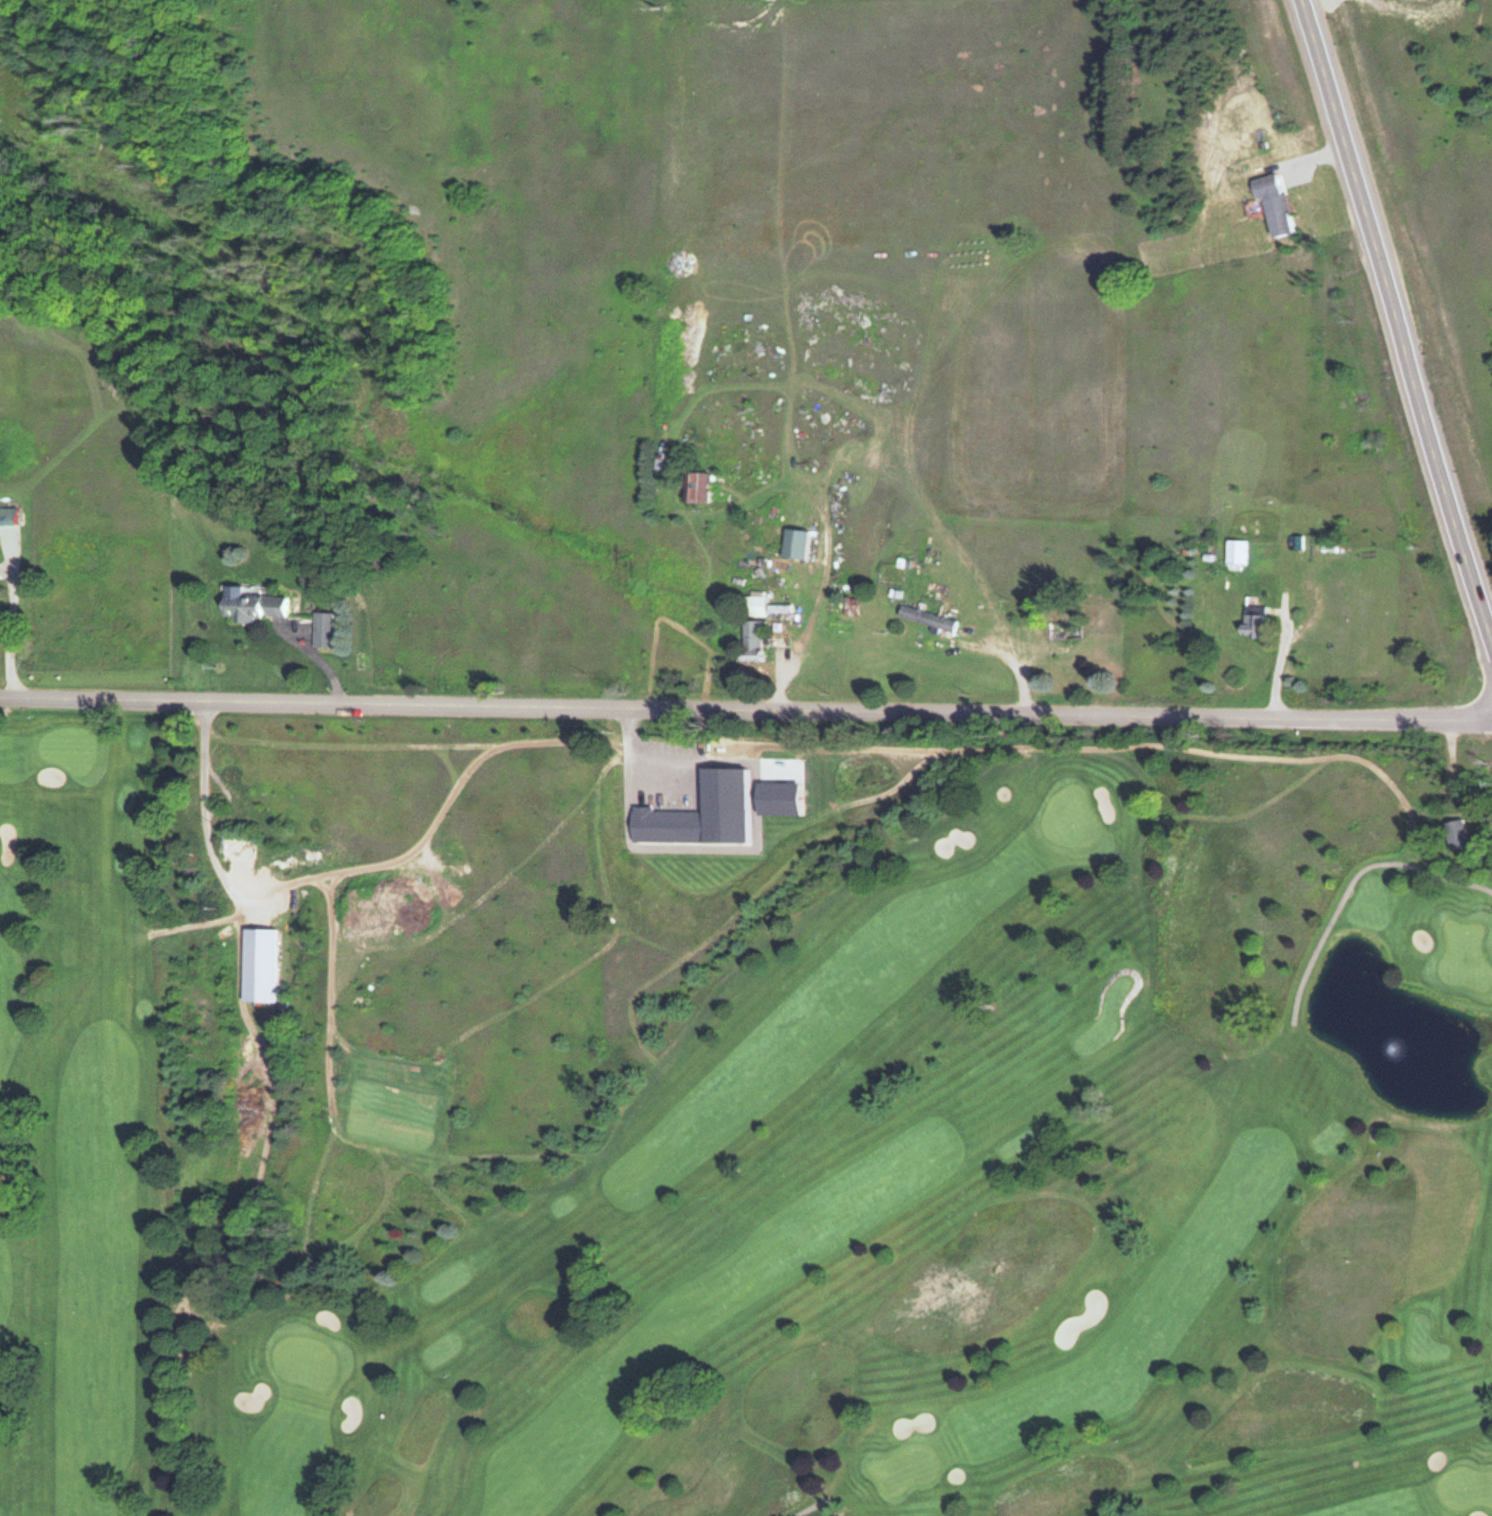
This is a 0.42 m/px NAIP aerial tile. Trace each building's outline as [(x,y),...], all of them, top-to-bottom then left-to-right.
[(1252,197),(1262,195),(1269,235),(1289,231),(1278,172),(1249,178),(1252,197)] [(707,503),(707,472),(683,472),(683,503),(707,503)] [(0,507),(0,525),(23,525),(23,507),(0,507)] [(805,530),(782,528),(780,557),(803,559),(805,530)] [(1247,563),(1247,539),(1225,539),(1225,563),(1247,563)] [(232,618),(283,619),(284,595),(221,593),(220,615),(232,615),(232,618)] [(764,596),(744,596),(744,615),(764,615),(764,596)] [(1252,638),(1267,614),(1251,603),(1235,628),(1252,638)] [(897,618),(954,631),(957,618),(899,606),(897,618)] [(311,647),(333,647),(333,612),(311,612),(311,647)] [(761,656),(761,620),(742,620),(742,656),(761,656)] [(1463,816),(1443,819),(1447,848),(1467,845),(1463,816)] [(242,927),(241,1000),(273,1000),(273,927),(242,927)]
